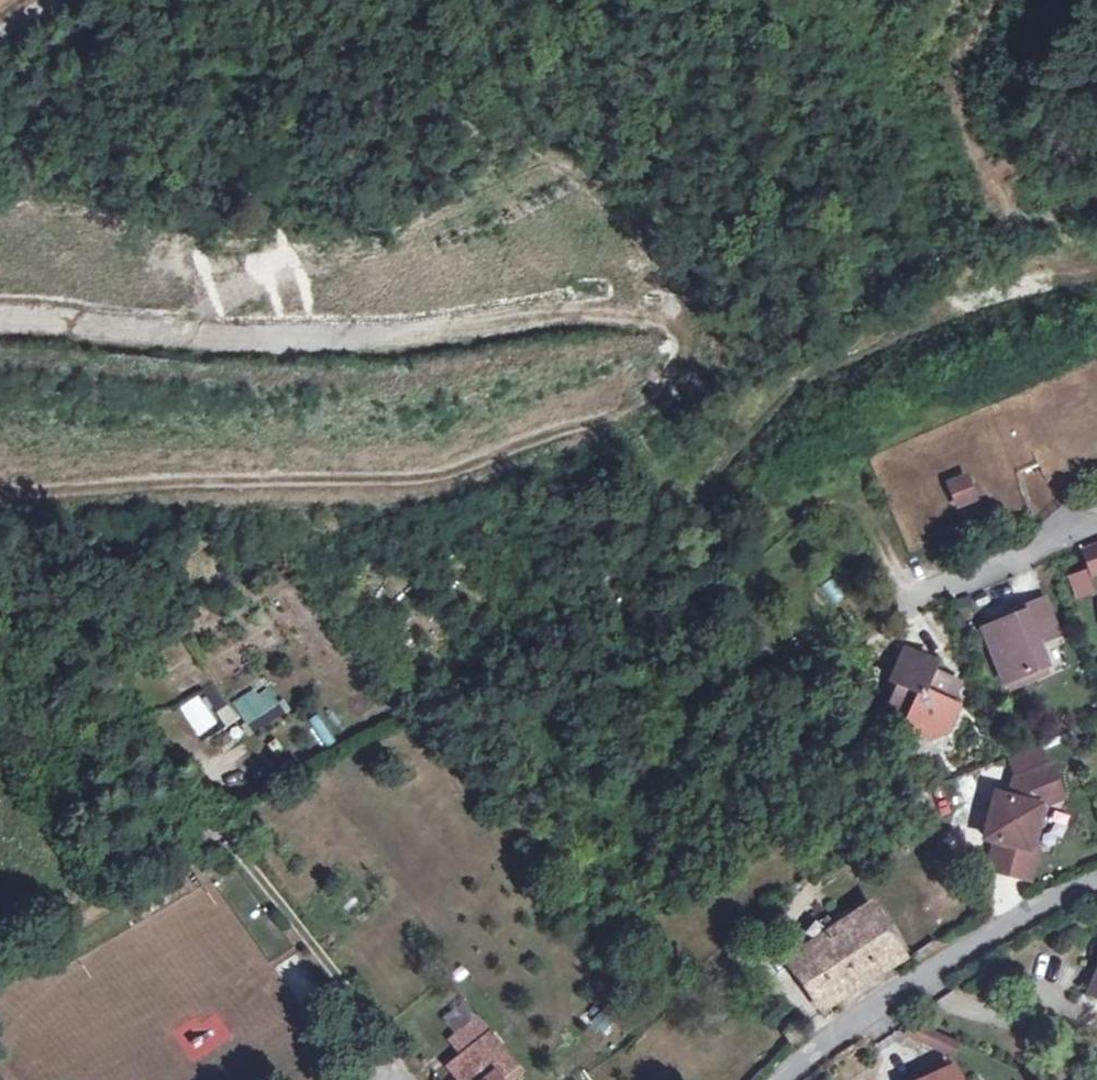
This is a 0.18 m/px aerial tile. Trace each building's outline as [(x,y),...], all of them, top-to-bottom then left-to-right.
[(971,471),(946,476),(953,507),(978,502),(971,471)] [(1096,572),(1096,540),(1083,543),(1088,574),(1096,572)] [(1089,568),(1069,572),(1073,597),(1094,593),(1089,568)] [(1055,635),(1042,598),(1022,606),(1023,611),(983,629),(1004,681),(1044,665),(1036,643),(1055,635)] [(892,693),(887,704),(897,709),(895,714),(905,719),(902,727),(925,737),(947,728),(956,705),(949,702),(953,692),(944,687),(949,677),(931,669),(934,662),(903,648),(890,679),(904,686),(902,691),(896,690),(892,693)] [(957,682),(949,677),(944,687),(953,692),(957,682)] [(233,699),(244,723),(281,706),(269,681),(233,699)] [(201,697),(180,712),(202,742),(223,728),(201,697)] [(885,709),(895,714),(897,709),(887,704),(885,709)] [(988,867),(1028,877),(1036,847),(1028,845),(1038,803),(1061,795),(1048,763),(1013,777),(1008,796),(995,793),(984,836),(995,839),(988,867)] [(866,907),(786,959),(822,1009),(898,958),(866,907)] [(1088,993),(1096,997),(1096,972),(1088,993)] [(518,1072),(498,1047),(499,1045),(478,1019),(450,1042),(461,1055),(447,1066),(458,1079),(459,1079),(460,1079),(509,1079),(518,1072)] [(790,1045),(804,1035),(796,1023),(781,1032),(790,1045)] [(950,1066),(920,1079),(956,1079),(950,1066)]
